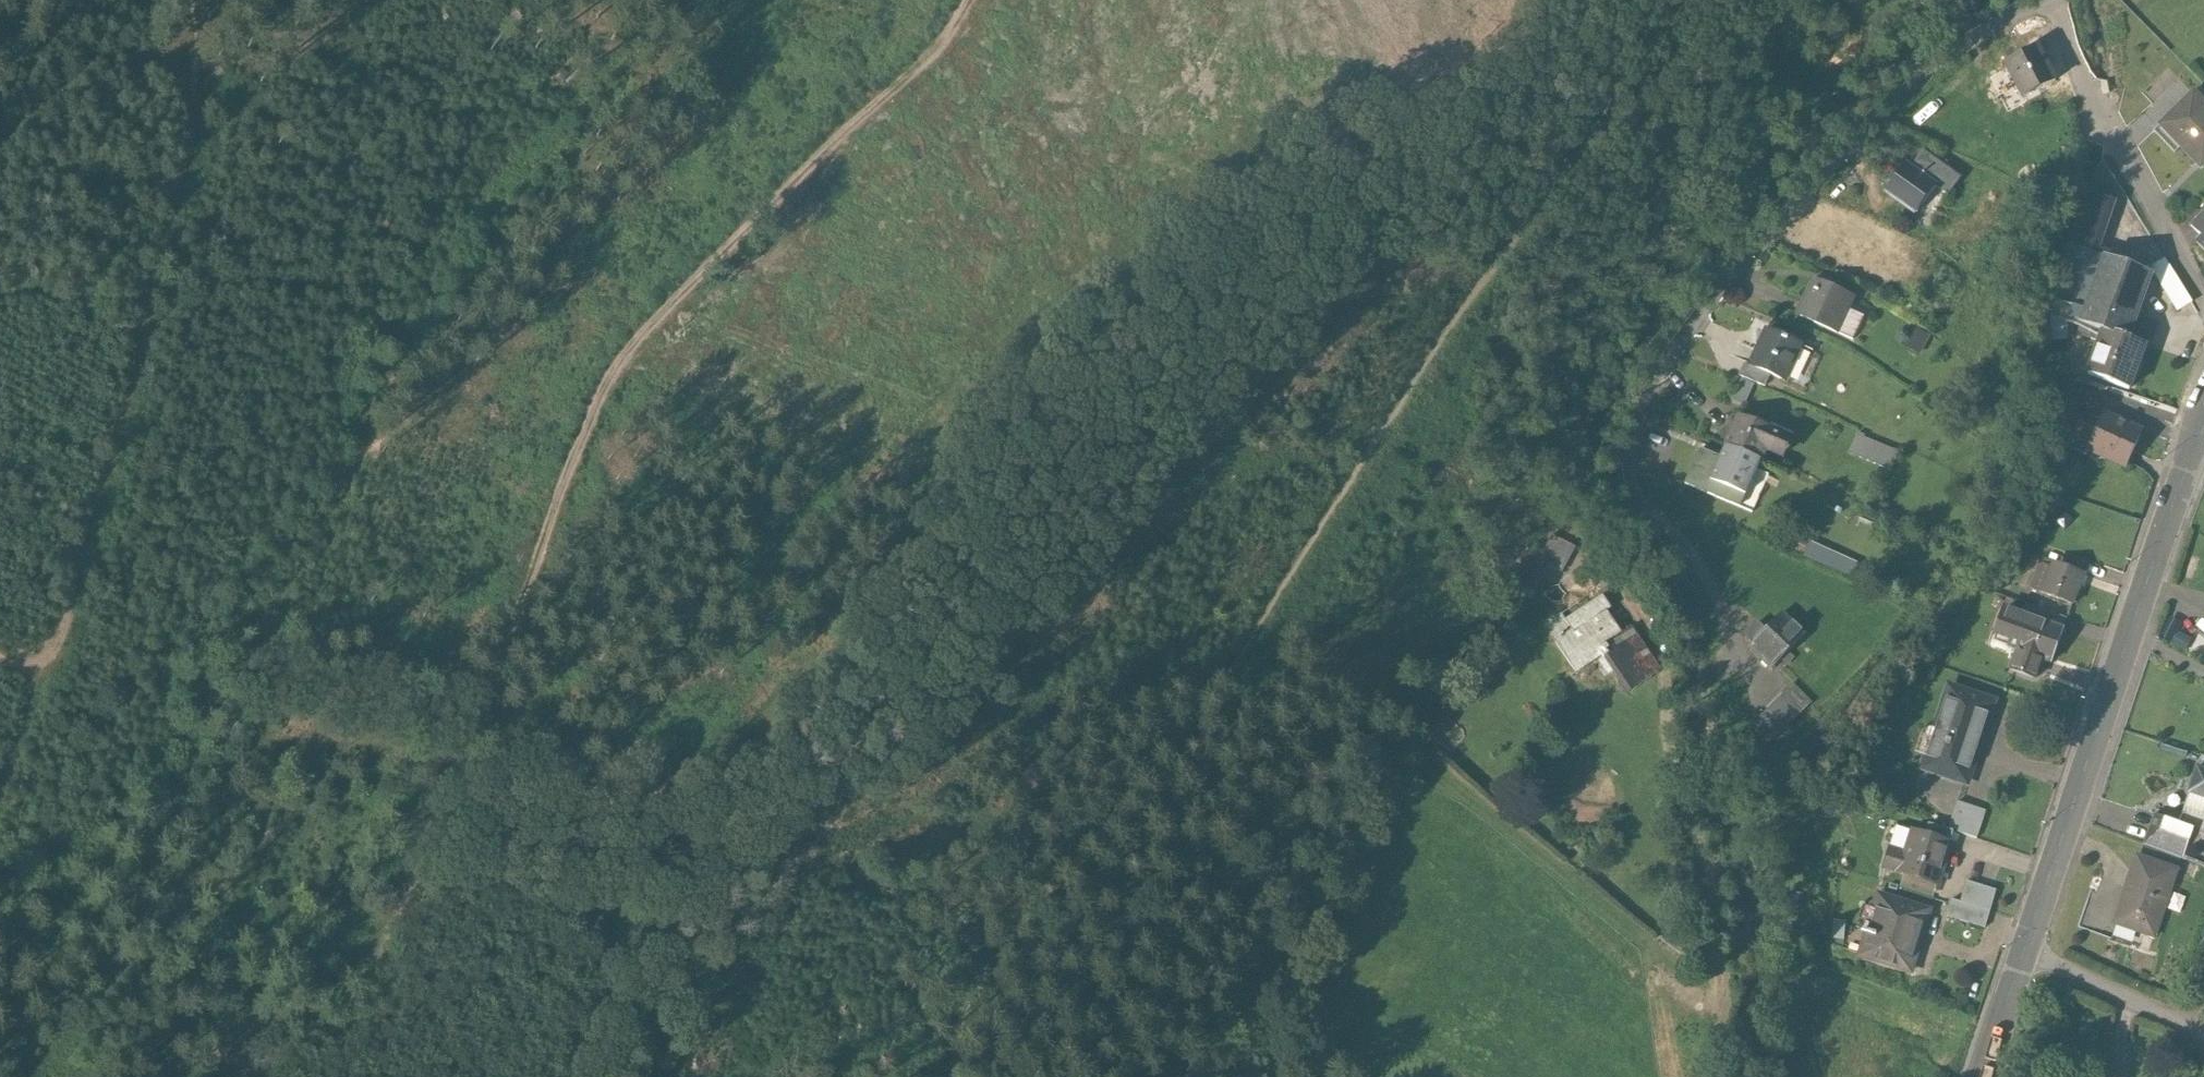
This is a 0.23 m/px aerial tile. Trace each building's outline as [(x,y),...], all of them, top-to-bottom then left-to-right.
[(2039,48),(2005,65),(2022,98),(2056,81),(2039,48)] [(2194,94),(2161,126),(2163,127),(2165,125),(2183,144),(2181,147),(2197,163),(2203,156),(2203,104),(2194,94)] [(1933,186),(1932,186),(1945,196),(1959,178),(1922,152),(1909,169),(1933,186)] [(1912,215),(1932,186),(1933,186),(1909,169),(1904,165),(1883,194),(1912,215)] [(2149,274),(2104,259),(2081,325),(2102,333),(2087,375),(2127,389),(2143,345),(2126,339),(2149,274)] [(1853,299),(1813,280),(1796,315),(1836,334),(1853,299)] [(1799,345),(1767,329),(1750,365),(1783,380),(1799,345)] [(1739,415),(1726,444),(1761,460),(1767,446),(1778,451),(1785,436),(1739,415)] [(2138,433),(2103,418),(2089,450),(2124,465),(2138,433)] [(1862,430),(1854,451),(1892,466),(1900,446),(1862,430)] [(1740,507),(1761,460),(1726,444),(1720,456),(1701,447),(1685,482),(1740,507)] [(1817,538),(1809,554),(1859,576),(1866,561),(1817,538)] [(2082,577),(2052,566),(2041,595),(2072,606),(2082,577)] [(1611,604),(1603,592),(1564,617),(1560,611),(1545,622),(1556,638),(1555,639),(1575,670),(1603,652),(1605,655),(1609,653),(1630,685),(1656,667),(1630,627),(1623,631),(1606,606),(1611,604)] [(2062,632),(2005,611),(1995,637),(2008,642),(2005,650),(2015,653),(2008,672),(2032,681),(2039,662),(2050,666),(2062,632)] [(1806,638),(1782,615),(1749,649),(1773,672),(1806,638)] [(2187,646),(2193,626),(2176,621),(2170,641),(2187,646)] [(1750,726),(1767,744),(1810,703),(1794,686),(1750,726)] [(1963,698),(1948,693),(1933,739),(1929,738),(1922,761),(1935,765),(1932,773),(1964,784),(1975,749),(1980,750),(1993,711),(1977,706),(1980,697),(1965,692),(1963,698)] [(2197,768),(2189,793),(2203,798),(2203,770),(2197,768)] [(2154,816),(2145,844),(2182,857),(2192,829),(2154,816)] [(1949,847),(1913,836),(1906,858),(1890,854),(1884,871),(1937,887),(1949,847)] [(2177,870),(2139,857),(2116,923),(2153,936),(2177,870)] [(1951,914),(1992,924),(2002,885),(1971,878),(1966,898),(1955,896),(1951,914)] [(1926,914),(1879,900),(1868,936),(1863,934),(1862,937),(1866,938),(1865,941),(1870,942),(1871,939),(1874,940),(1868,962),(1911,975),(1923,934),(1920,934),(1926,914)]
